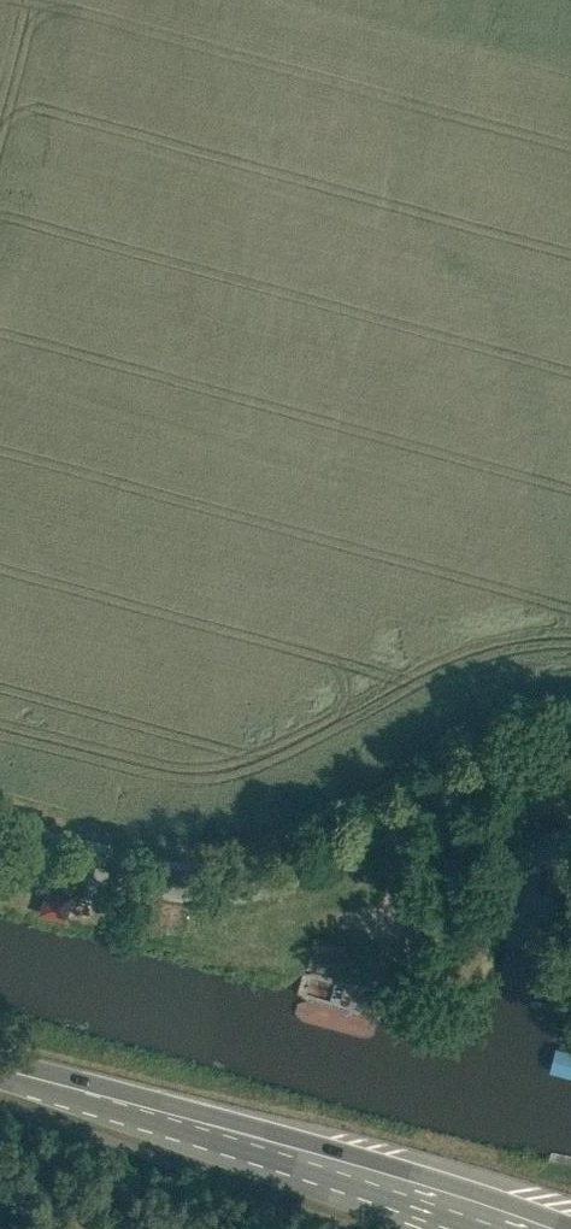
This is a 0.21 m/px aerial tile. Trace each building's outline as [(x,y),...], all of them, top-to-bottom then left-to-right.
[(66,919),(73,891),(45,884),(38,912),(66,919)]
